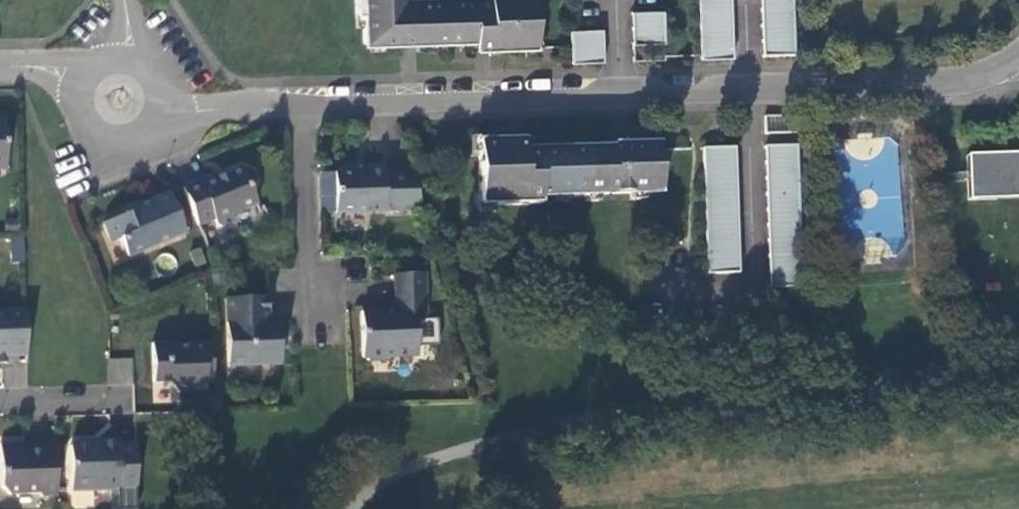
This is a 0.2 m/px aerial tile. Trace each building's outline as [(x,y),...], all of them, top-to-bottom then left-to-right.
[(355,6),(361,6),(363,38),(398,37),(399,43),(400,43),(400,38),(415,37),(415,39),(474,38),(483,38),(483,45),(486,45),(486,52),(489,52),(489,45),(535,45),(534,0),(355,0),(355,6)] [(699,52),(699,55),(699,56),(732,56),(730,0),(698,0),(699,52)] [(792,0),(760,0),(762,56),(794,56),(792,0)] [(631,40),(663,40),(662,9),(630,9),(631,40)] [(569,27),(569,44),(569,59),(602,58),(601,27),(569,27)] [(667,137),(610,140),(610,142),(521,144),(521,134),(475,135),(477,202),(538,201),(537,193),(553,192),(567,192),(567,194),(583,193),(583,191),(668,193),(667,137)] [(796,142),(765,143),(767,272),(798,270),(796,142)] [(738,144),(703,146),(710,272),(741,272),(738,144)] [(970,196),(1018,195),(1018,149),(969,150),(970,196)] [(215,176),(182,189),(197,226),(212,220),(214,225),(221,228),(234,223),(231,215),(254,206),(250,193),(255,184),(250,173),(240,169),(217,179),(215,176)] [(336,216),(427,214),(415,178),(384,177),(384,169),(365,170),(366,175),(357,175),(352,170),(339,170),(334,176),(336,216)] [(127,215),(102,225),(110,245),(120,241),(127,258),(184,234),(168,195),(125,212),(127,215)] [(11,261),(23,261),(24,235),(12,235),(11,261)] [(798,270),(767,272),(768,285),(799,284),(798,270)] [(421,277),(394,277),(395,315),(391,315),(390,317),(381,317),(381,315),(360,316),(361,360),(363,360),(367,364),(382,363),(386,361),(414,360),(413,325),(424,325),(423,279),(421,277)] [(260,300),(223,301),(224,368),(277,368),(276,325),(260,325),(260,300)] [(26,355),(25,313),(0,314),(0,364),(9,363),(9,356),(26,355)] [(209,384),(209,345),(186,346),(186,350),(174,350),(174,346),(150,346),(150,383),(167,383),(167,386),(175,394),(201,393),(201,384),(209,384)] [(134,493),(133,446),(116,447),(116,444),(97,444),(97,447),(91,448),(84,443),(76,443),(69,450),(71,491),(91,491),(91,487),(95,488),(99,490),(117,490),(117,493),(134,493)] [(52,445),(34,446),(35,449),(21,450),(21,444),(0,444),(0,491),(5,496),(34,495),(40,498),(54,498),(52,445)]
